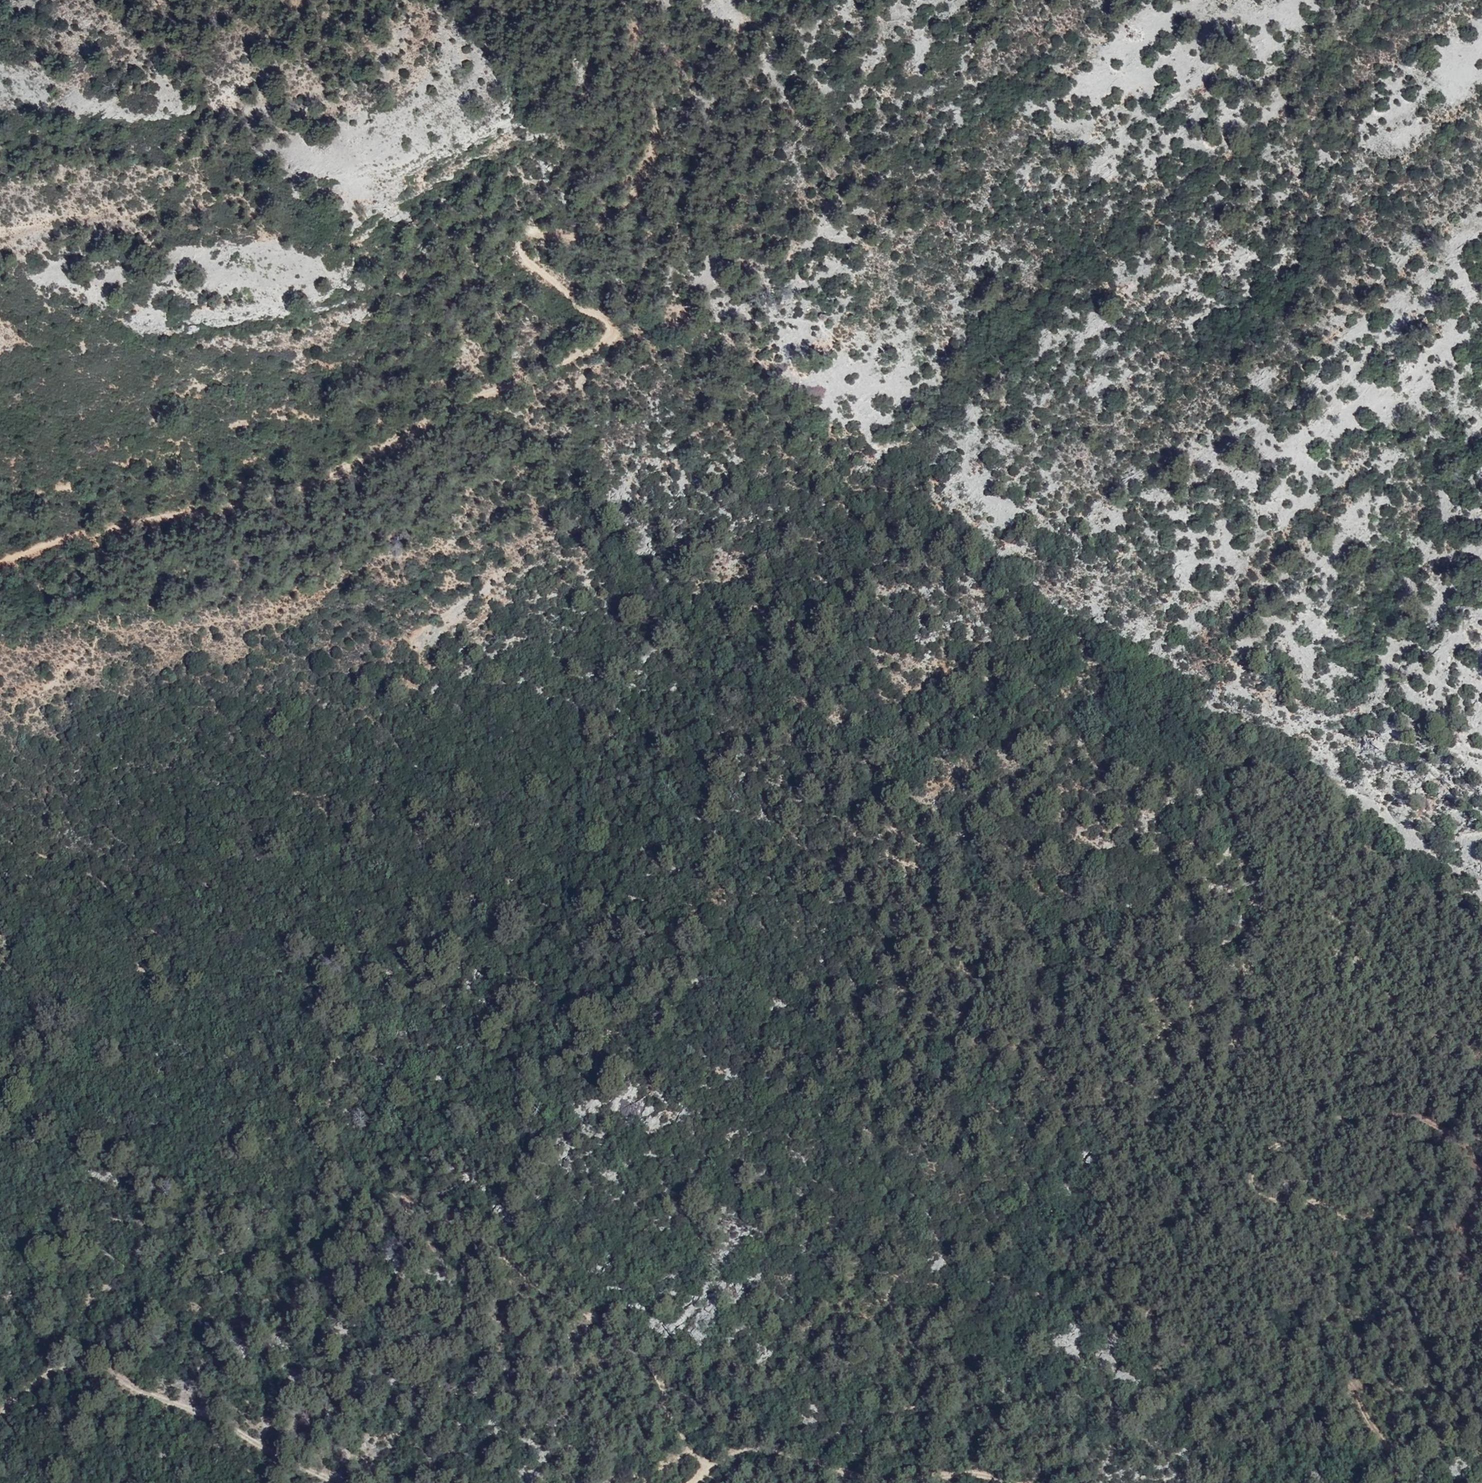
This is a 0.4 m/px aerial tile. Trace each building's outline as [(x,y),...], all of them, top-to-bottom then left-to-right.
[(471,71),(473,62),(465,60),(463,70),(471,71)]
